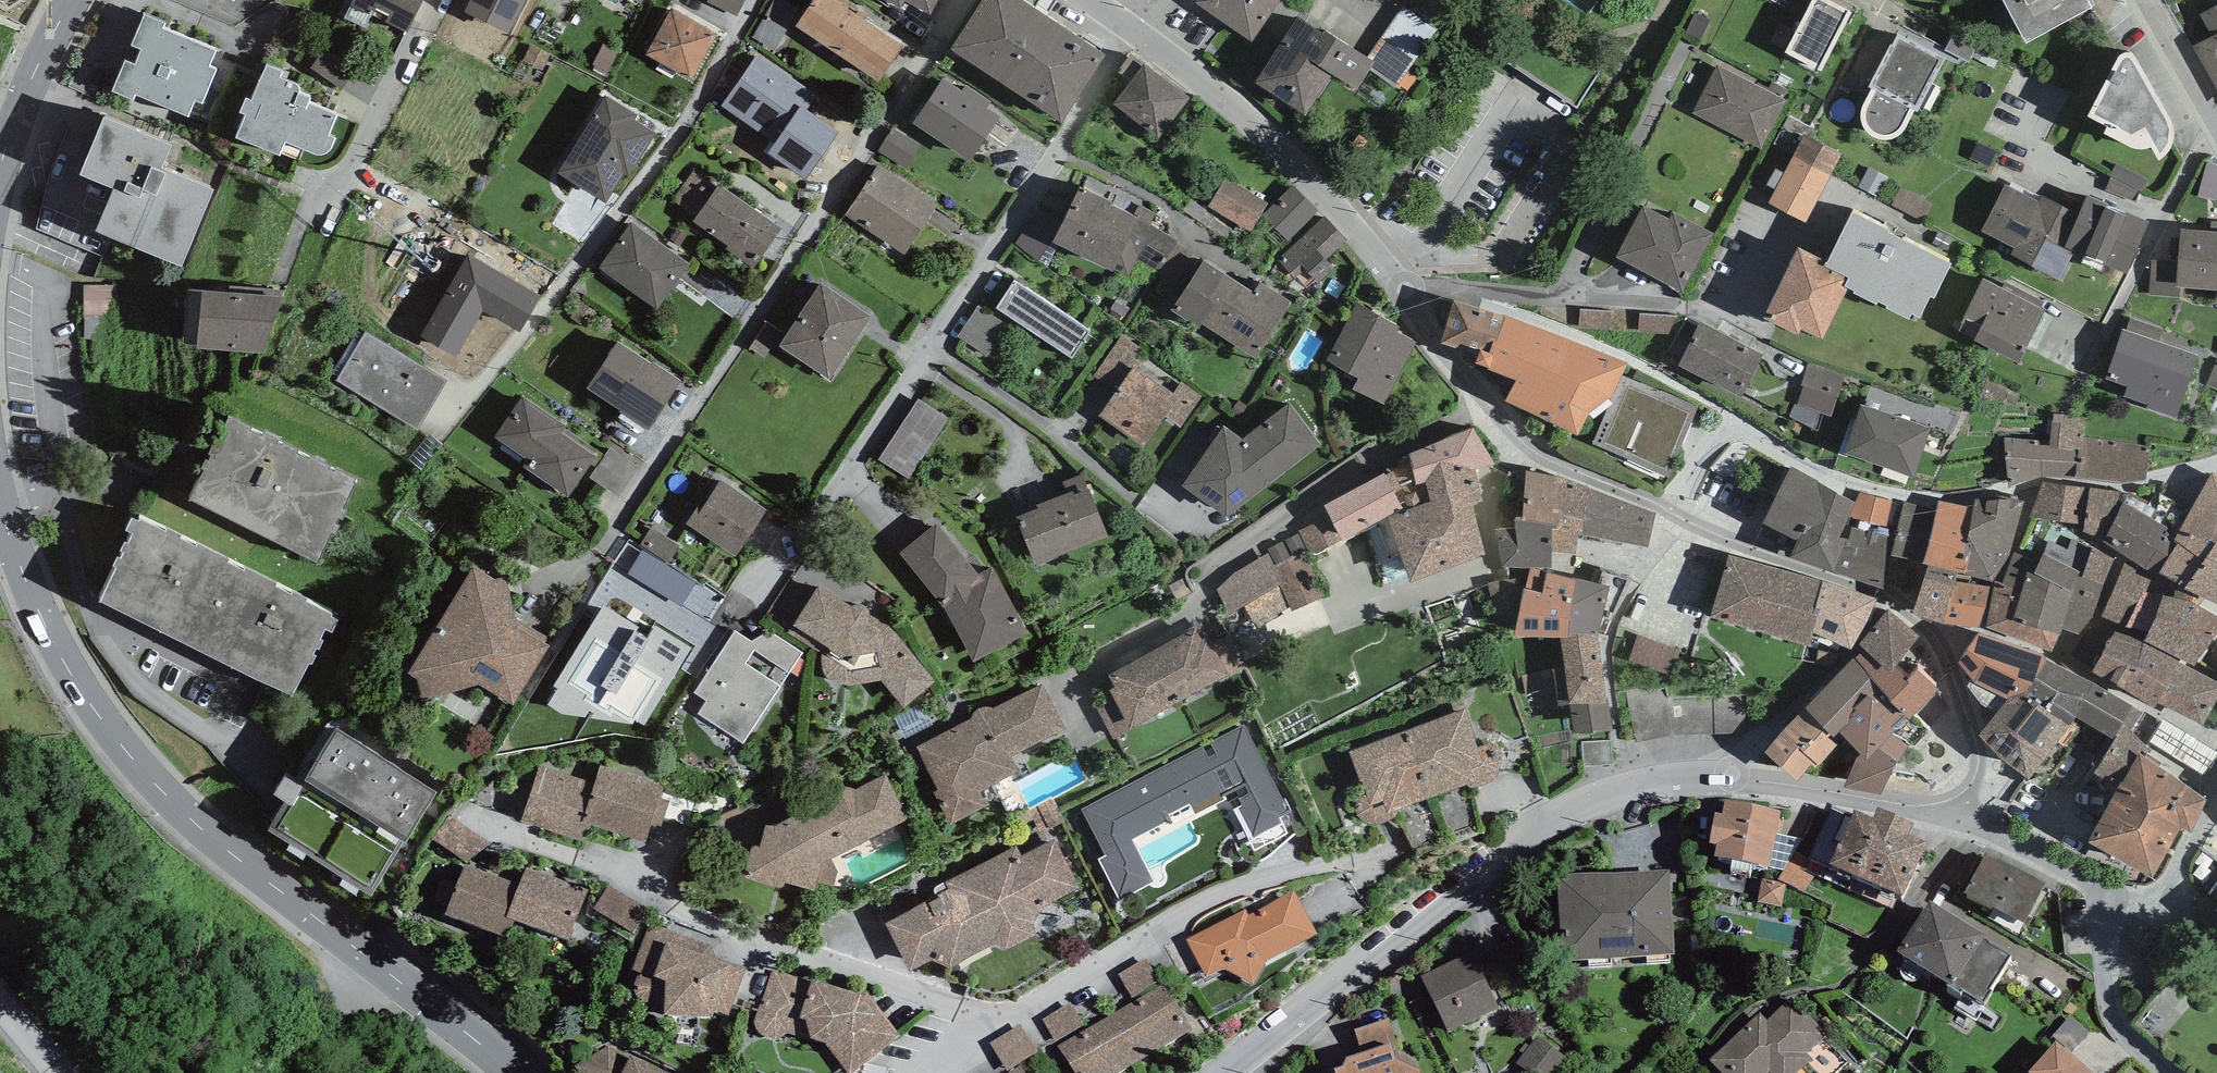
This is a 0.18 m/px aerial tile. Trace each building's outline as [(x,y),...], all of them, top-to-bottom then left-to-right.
[(351,6),(372,16),(407,34),(424,0),(354,0),(351,6)] [(464,12),(508,34),(525,0),(470,0),(464,12)] [(745,0),(708,0),(707,2),(737,17),(745,0)] [(846,0),(814,0),(796,26),(879,82),(903,46),(856,13),(859,9),(846,0)] [(938,0),(882,0),(901,10),(906,1),(930,14),(938,0)] [(1023,0),(983,0),(951,50),(1061,123),(1106,56),(1023,0)] [(1251,38),(1276,0),(1200,0),(1251,38)] [(1829,0),(1812,0),(1785,53),(1821,71),(1852,12),(1829,0)] [(2027,44),(2092,8),(2091,6),(2095,5),(2092,0),(2003,0),(2004,2),(2027,44)] [(2194,47),(2216,88),(2216,5),(2200,14),(2212,37),(2194,47)] [(365,29),(372,16),(351,6),(344,18),(365,29)] [(1396,88),(1437,29),(1406,7),(1370,59),(1375,62),(1370,70),(1396,88)] [(718,35),(672,8),(645,54),(691,80),(718,35)] [(1710,20),(1694,12),(1685,32),(1701,39),(1710,20)] [(164,23),(144,15),(131,46),(140,50),(134,64),(126,61),(113,91),(132,99),(134,94),(188,116),(195,100),(201,103),(216,68),(209,66),(215,51),(162,29),(164,23)] [(1325,30),(1322,34),(1296,17),(1254,81),(1307,115),(1332,76),(1355,91),(1374,63),(1325,30)] [(1978,46),(1953,34),(1945,51),(1970,62),(1978,46)] [(1917,112),(1945,59),(1898,35),(1892,45),(1890,44),(1868,87),(1871,89),(1862,109),(1861,119),(1864,126),(1866,131),(1872,136),(1879,139),(1885,140),(1892,139),(1898,137),(1904,133),(1908,126),(1915,111),(1917,112)] [(608,73),(619,51),(604,43),(593,65),(595,66),(594,69),(604,74),(605,72),(608,73)] [(549,55),(530,46),(523,61),(542,70),(549,55)] [(311,69),(342,90),(354,73),(323,52),(311,69)] [(2102,90),(2088,116),(2107,127),(2104,134),(2128,146),(2135,149),(2141,150),(2146,150),(2152,148),(2159,161),(2162,159),(2167,155),(2171,150),(2174,145),(2174,139),(2174,133),(2173,126),(2137,58),(2132,54),(2127,53),(2122,54),(2119,57),(2102,90)] [(758,54),(722,106),(774,143),(768,153),(806,179),(840,133),(807,109),(817,97),(758,54)] [(1768,91),(1718,64),(1692,113),(1761,149),(1786,101),(1783,99),(1768,91)] [(283,71),(266,65),(251,100),(246,98),(239,113),(246,115),(236,138),(280,156),(285,142),(315,154),(319,155),(321,155),(324,155),(326,154),(330,151),(332,147),(336,138),(329,135),(338,113),(311,101),(311,98),(311,95),(301,91),(300,87),(299,85),(295,82),(280,78),(283,71)] [(1189,99),(1146,65),(1115,104),(1158,138),(1189,99)] [(962,92),(943,79),(913,123),(970,162),(1001,117),(987,108),(962,92)] [(1768,91),(1783,99),(1787,90),(1772,82),(1768,91)] [(962,92),(987,108),(991,102),(966,86),(962,92)] [(638,115),(606,94),(557,173),(606,203),(624,173),(629,176),(656,133),(635,120),(638,115)] [(1776,143),(1795,153),(1805,134),(1814,139),(1818,131),(1790,116),(1776,143)] [(113,189),(96,231),(181,266),(214,190),(162,168),(171,146),(104,117),(80,175),(113,189)] [(906,168),(921,145),(894,128),(879,151),(906,168)] [(1795,153),(1794,156),(1830,176),(1842,154),(1814,139),(1805,134),(1795,153)] [(1989,166),(1997,151),(1980,142),(1972,157),(1989,166)] [(1806,223),(1830,176),(1794,156),(1785,173),(1777,190),(1769,203),(1806,223)] [(2216,199),(2216,165),(2207,163),(2198,195),(2216,201),(2216,199)] [(937,205),(879,166),(846,215),(904,254),(937,205)] [(2137,203),(2148,182),(2116,166),(2106,190),(2137,203)] [(1878,198),(1889,178),(1869,167),(1858,187),(1878,198)] [(1777,190),(1785,173),(1775,168),(1767,185),(1777,190)] [(715,185),(693,170),(672,201),(694,216),(715,185)] [(1252,231),(1269,203),(1226,178),(1209,206),(1252,231)] [(781,229),(719,184),(693,222),(728,246),(726,249),(753,268),(781,229)] [(2005,185),(1981,232),(2014,248),(2011,255),(2060,280),(2075,252),(2064,247),(2079,213),(2042,195),(2038,202),(2005,185)] [(1294,186),(1264,215),(1288,239),(1318,210),(1294,186)] [(1078,188),(1053,242),(1112,272),(1114,270),(1129,276),(1139,259),(1178,283),(1193,253),(1178,243),(1150,225),(1155,214),(1140,205),(1134,216),(1113,205),(1114,203),(1078,188)] [(1924,222),(1933,205),(1902,188),(1892,206),(1924,222)] [(2079,213),(2064,247),(2075,252),(2127,274),(2151,224),(2126,213),(2125,216),(2107,208),(2109,204),(2087,195),(2079,213)] [(1669,219),(1644,206),(1616,257),(1682,292),(1714,234),(1673,212),(1669,219)] [(1016,244),(1039,260),(1061,222),(1038,210),(1016,244)] [(1883,227),(1853,212),(1827,263),(1826,262),(1824,266),(1849,278),(1845,286),(1848,288),(1855,291),(1854,294),(1876,305),(1878,302),(1888,306),(1887,308),(1909,320),(1912,315),(1920,319),(1930,297),(1934,299),(1952,263),(1904,239),(1907,234),(1897,230),(1899,227),(1886,221),(1883,227)] [(1325,216),(1277,260),(1295,279),(1297,276),(1307,287),(1315,280),(1318,283),(1334,269),(1326,260),(1347,240),(1325,216)] [(2175,287),(2180,287),(2216,290),(2216,222),(2211,222),(2211,231),(2181,229),(2177,261),(2175,287)] [(690,264),(631,223),(600,268),(656,309),(690,264)] [(679,246),(687,236),(678,229),(670,239),(679,246)] [(1798,248),(1763,318),(1798,335),(1801,329),(1823,340),(1848,288),(1845,286),(1849,278),(1824,266),(1826,262),(1798,248)] [(483,312),(520,332),(541,296),(467,255),(420,336),(456,357),(483,312)] [(2179,297),(2180,287),(2175,287),(2177,261),(2151,260),(2149,295),(2179,297)] [(1203,261),(1171,310),(1199,329),(1202,325),(1256,359),(1292,303),(1260,283),(1253,293),(1203,261)] [(1966,318),(1959,331),(1974,339),(1974,340),(2018,363),(2045,311),(2041,308),(2044,302),(2006,282),(2002,289),(1983,279),(1964,317),(1966,318)] [(1090,332),(1014,280),(996,308),(1072,359),(1090,332)] [(126,283),(83,284),(84,316),(115,315),(127,315),(126,283)] [(828,380),(871,316),(821,284),(780,346),(828,380)] [(198,345),(197,348),(263,353),(283,291),(230,286),(229,292),(188,291),(183,344),(198,345)] [(1461,345),(1481,350),(1490,353),(1494,341),(1497,342),(1506,316),(1454,300),(1441,345),(1459,351),(1461,345)] [(1402,326),(1357,302),(1326,361),(1359,378),(1353,389),(1384,405),(1417,341),(1399,332),(1402,326)] [(1010,327),(979,306),(957,337),(988,358),(1010,327)] [(1611,329),(1612,311),(1581,309),(1580,327),(1611,329)] [(1678,316),(1640,314),(1639,332),(1669,334),(1678,316)] [(115,315),(84,316),(85,340),(116,339),(115,315)] [(1516,381),(1507,402),(1577,437),(1589,415),(1613,398),(1623,376),(1628,364),(1506,316),(1497,342),(1494,341),(1490,353),(1481,350),(1476,363),(1489,368),(1488,370),(1516,381)] [(2126,330),(2160,342),(2164,330),(2131,318),(2126,330)] [(1741,398),(1764,355),(1702,323),(1680,365),(1741,398)] [(2122,329),(2105,379),(2127,387),(2124,397),(2147,405),(2146,408),(2176,419),(2198,355),(2160,342),(2126,330),(2122,329)] [(446,381),(366,333),(336,381),(417,429),(446,381)] [(1094,376),(1116,392),(1134,366),(1138,369),(1142,363),(1134,358),(1141,349),(1123,335),(1094,376)] [(617,341),(586,389),(620,410),(619,412),(648,431),(681,381),(653,363),(651,364),(617,341)] [(2206,385),(2216,390),(2216,359),(2206,385)] [(1844,375),(1808,363),(1801,385),(1804,386),(1798,404),(1824,414),(1830,416),(1837,397),(1838,397),(1844,375)] [(1116,392),(1099,416),(1143,448),(1166,417),(1179,398),(1174,394),(1138,369),(1134,366),(1116,392)] [(1613,398),(1592,444),(1669,475),(1697,406),(1623,376),(1613,398)] [(2015,406),(2020,396),(2020,394),(1989,380),(1982,397),(2003,406),(2005,403),(2006,401),(2015,406)] [(1182,382),(1174,394),(1179,398),(1166,417),(1181,428),(1202,397),(1182,382)] [(523,396),(495,438),(528,461),(538,468),(565,429),(566,427),(523,396)] [(1224,425),(1182,486),(1226,518),(1321,445),(1289,403),(1242,440),(1224,425)] [(1819,432),(1824,414),(1798,404),(1795,403),(1790,417),(1819,432)] [(956,423),(927,404),(888,465),(916,484),(956,423)] [(1930,428),(1861,404),(1845,454),(1914,478),(1930,428)] [(2040,440),(2005,438),(2009,488),(2041,477),(2075,479),(2078,450),(2081,450),(2083,438),(2086,418),(2053,414),(2050,446),(2039,445),(2040,440)] [(227,419),(188,498),(314,560),(353,481),(227,419)] [(1474,469),(1494,464),(1473,428),(1409,454),(1416,485),(1424,483),(1426,488),(1406,496),(1403,498),(1405,501),(1409,509),(1387,518),(1411,583),(1487,554),(1472,504),(1483,503),(1474,469)] [(604,456),(565,429),(538,468),(528,461),(523,467),(568,497),(591,463),(596,467),(604,456)] [(421,471),(444,446),(430,434),(408,459),(421,471)] [(2146,481),(2149,449),(2145,446),(2083,438),(2081,450),(2078,450),(2075,479),(2123,484),(2146,481)] [(1792,467),(1763,525),(1797,541),(1791,557),(1833,572),(1846,541),(1839,538),(1848,517),(1854,504),(1792,467)] [(1562,478),(1527,470),(1523,520),(1552,525),(1552,529),(1558,529),(1562,478)] [(1342,540),(1343,542),(1403,508),(1400,503),(1405,501),(1403,498),(1406,496),(1393,472),(1386,476),(1385,473),(1324,506),(1342,540)] [(2160,574),(2185,588),(2215,544),(2216,545),(2216,475),(2212,472),(2179,533),(2173,542),(2177,545),(2160,574)] [(1074,495),(1087,490),(1082,475),(1062,482),(1067,494),(1073,492),(1074,495)] [(1552,552),(1575,555),(1578,534),(1582,535),(1591,488),(1562,478),(1558,529),(1552,529),(1552,552)] [(699,506),(686,524),(736,557),(766,511),(721,480),(703,509),(699,506)] [(2044,482),(2029,518),(2084,525),(2084,532),(2103,539),(2123,503),(2122,493),(2089,488),(2044,482)] [(1648,548),(1655,513),(1591,488),(1582,535),(1648,548)] [(1039,509),(1017,517),(1035,565),(1107,538),(1089,489),(1087,490),(1074,495),(1073,492),(1067,494),(1037,506),(1039,509)] [(1897,503),(1860,492),(1854,504),(1848,517),(1890,526),(1897,503)] [(1976,499),(1973,508),(1967,543),(1972,552),(1965,574),(1995,582),(2002,583),(2014,553),(2024,501),(1999,495),(1976,499)] [(1922,563),(1928,566),(1958,573),(1965,574),(1972,552),(1967,543),(1973,508),(1939,500),(1936,510),(1922,563)] [(1892,556),(1922,563),(1936,510),(1904,502),(1895,540),(1892,556)] [(2145,568),(2160,574),(2177,545),(2173,542),(2179,533),(2123,503),(2103,539),(2102,542),(2145,568)] [(1310,555),(1342,540),(1324,506),(1294,520),(1300,534),(1310,555)] [(116,568),(99,602),(292,696),(308,663),(312,665),(316,656),(313,655),(316,649),(319,650),(323,641),(320,639),(325,629),(333,633),(338,621),(332,617),(333,615),(306,602),(307,600),(293,592),(291,595),(275,587),(277,584),(246,568),(244,571),(228,563),(230,560),(198,544),(196,548),(180,539),(182,536),(167,529),(165,532),(140,519),(139,522),(132,519),(126,530),(133,534),(129,544),(125,542),(121,551),(124,553),(121,559),(117,557),(112,567),(116,568)] [(1495,530),(1501,568),(1552,567),(1552,552),(1552,529),(1552,525),(1523,520),(1514,521),(1516,527),(1495,530)] [(937,523),(900,553),(944,608),(974,662),(1027,633),(992,567),(978,575),(937,523)] [(669,563),(680,546),(651,528),(641,544),(669,563)] [(1833,572),(1883,589),(1892,556),(1895,540),(1877,535),(1878,530),(1869,528),(1868,532),(1852,528),(1846,541),(1833,572)] [(1292,612),(1326,597),(1310,555),(1300,534),(1266,550),(1268,553),(1283,584),(1279,585),(1290,607),(1292,612)] [(2103,585),(2114,560),(2091,547),(2071,539),(2068,549),(2049,540),(2044,554),(2040,564),(2035,574),(2072,593),(2079,576),(2083,577),(2103,585)] [(2185,588),(2216,605),(2216,545),(2215,544),(2185,588)] [(627,574),(681,607),(696,583),(642,550),(627,574)] [(1276,614),(1290,607),(1279,585),(1283,584),(1268,553),(1235,572),(1216,589),(1229,615),(1244,606),(1257,628),(1278,617),(1276,614)] [(1986,626),(2009,635),(2027,572),(2035,574),(2040,564),(2014,553),(2002,583),(1995,582),(1986,626)] [(1809,647),(1813,633),(1817,616),(1813,615),(1823,582),(1728,556),(1710,617),(1809,647)] [(1922,563),(1892,556),(1883,589),(1887,590),(1915,606),(1928,566),(1922,563)] [(2124,565),(2101,618),(2148,634),(2164,597),(2148,590),(2153,580),(2124,565)] [(495,580),(472,566),(408,673),(417,679),(423,701),(479,684),(512,704),(550,646),(545,643),(549,637),(516,618),(505,578),(495,580)] [(1913,614),(1944,623),(1955,582),(1957,575),(1958,573),(1928,566),(1915,606),(1913,614)] [(1524,588),(1516,637),(1560,638),(1568,637),(1570,620),(1576,579),(1531,568),(1526,589),(1524,588)] [(2092,626),(2103,585),(2083,577),(2079,576),(2072,593),(2035,574),(2027,572),(2009,635),(2052,653),(2062,629),(2085,638),(2092,626)] [(1627,581),(1603,573),(1598,583),(1576,579),(1570,620),(1568,637),(1598,635),(1599,633),(1606,635),(1627,581)] [(1971,577),(1957,575),(1955,582),(1944,623),(1982,628),(1992,587),(1970,584),(1971,577)] [(1817,616),(1813,633),(1851,650),(1877,599),(1823,582),(1813,615),(1817,616)] [(904,708),(935,682),(889,625),(870,616),(870,612),(867,608),(863,605),(860,604),(855,604),(852,606),(818,586),(787,633),(823,655),(822,661),(822,668),(824,674),(827,678),(832,680),(847,685),(881,680),(904,708)] [(2195,666),(2216,634),(2216,618),(2199,605),(2202,601),(2176,590),(2175,597),(2164,597),(2148,634),(2145,642),(2195,666)] [(558,689),(547,705),(562,714),(633,724),(635,720),(644,725),(692,648),(656,626),(648,638),(636,631),(639,628),(604,606),(553,687),(558,689)] [(1918,636),(1888,610),(1859,645),(1865,650),(1890,673),(1896,667),(1918,636)] [(1150,652),(1181,701),(1230,675),(1207,636),(1202,639),(1196,629),(1150,652)] [(770,631),(751,641),(735,630),(694,693),(706,701),(698,714),(743,743),(803,653),(770,631)] [(2144,644),(2114,631),(2092,672),(2125,689),(2144,644)] [(2008,699),(2025,693),(2047,660),(2041,655),(1978,634),(1958,662),(1972,679),(1975,683),(2008,699)] [(1606,699),(1598,635),(1568,637),(1560,638),(1574,734),(1613,731),(1608,697),(1606,699)] [(1671,676),(1681,651),(1639,635),(1629,660),(1671,676)] [(2154,709),(2157,703),(2179,661),(2144,644),(2125,689),(2154,709)] [(1909,720),(1939,691),(1918,670),(1909,679),(1896,667),(1890,673),(1865,650),(1855,658),(1905,715),(1909,720)] [(1130,729),(1181,701),(1150,652),(1107,675),(1114,688),(1092,700),(1113,739),(1131,731),(1130,729)] [(1855,658),(1805,708),(1831,735),(1834,738),(1839,732),(1861,755),(1866,760),(1893,734),(1896,731),(1893,727),(1905,715),(1855,658)] [(2076,718),(2114,739),(2132,706),(2093,683),(2047,660),(2025,693),(2069,727),(2076,718)] [(2179,661),(2157,703),(2203,727),(2216,698),(2216,682),(2179,661)] [(1980,704),(1997,712),(2008,699),(1975,683),(1972,679),(1968,687),(1980,704)] [(971,719),(917,746),(938,790),(933,793),(950,825),(987,806),(981,792),(1019,771),(1011,757),(1065,729),(1043,685),(993,709),(989,707),(985,707),(979,708),(975,711),(972,716),(971,719)] [(2002,760),(2029,780),(2069,727),(2025,693),(2008,699),(1997,712),(1979,736),(2002,760)] [(1637,727),(1711,724),(1710,695),(1636,698),(1637,727)] [(2120,789),(2140,753),(2145,744),(2130,730),(2143,712),(2132,706),(2114,739),(2095,773),(2120,789)] [(1407,730),(1432,796),(1466,785),(1469,788),(1474,788),(1479,787),(1494,780),(1498,776),(1500,770),(1502,766),(1501,761),(1500,756),(1497,750),(1494,743),(1489,743),(1478,746),(1465,708),(1407,730)] [(1805,708),(1783,731),(1819,765),(1837,745),(1828,738),(1831,735),(1805,708)] [(1099,859),(1119,901),(1154,882),(1132,839),(1166,822),(1169,827),(1224,800),(1223,798),(1245,786),(1250,794),(1238,799),(1242,806),(1232,810),(1254,850),(1287,834),(1280,818),(1292,812),(1286,799),(1283,801),(1244,725),(1081,810),(1106,855),(1099,859)] [(406,843),(436,792),(337,728),(305,780),(302,779),(298,785),(285,776),(273,794),(287,803),(269,830),(371,895),(404,842),(406,843)] [(1398,810),(1432,796),(1407,730),(1349,752),(1360,781),(1361,781),(1367,794),(1359,797),(1356,802),(1356,808),(1357,813),(1361,818),(1365,821),(1371,823),(1376,824),(1384,823),(1391,820),(1396,815),(1398,810)] [(1817,769),(1819,765),(1783,731),(1764,753),(1797,782),(1812,765),(1817,769)] [(1910,744),(1893,734),(1866,760),(1861,755),(1857,758),(1844,788),(1881,795),(1895,762),(1898,763),(1910,744)] [(1584,766),(1612,764),(1611,741),(1582,742),(1584,766)] [(2120,789),(2089,844),(2153,879),(2181,827),(2191,834),(2207,800),(2140,753),(2120,789)] [(521,821),(584,843),(590,824),(581,821),(593,783),(541,765),(521,821)] [(663,788),(600,765),(593,783),(581,821),(590,824),(644,842),(651,822),(660,798),(663,788)] [(752,849),(743,877),(776,887),(780,888),(784,887),(785,883),(816,891),(834,890),(838,872),(831,859),(908,819),(886,775),(855,790),(848,787),(841,788),(774,826),(765,826),(760,847),(754,846),(752,849)] [(670,801),(660,798),(651,822),(661,826),(670,801)] [(1781,810),(1725,800),(1722,814),(1714,813),(1709,843),(1716,844),(1714,856),(1770,867),(1776,834),(1781,810)] [(1914,823),(1878,807),(1874,818),(1854,810),(1829,864),(1903,896),(1927,842),(1909,834),(1914,823)] [(492,844),(448,816),(433,839),(465,860),(492,844)] [(1801,840),(1776,834),(1770,867),(1783,870),(1795,851),(1801,840)] [(884,924),(910,972),(933,960),(950,969),(994,945),(1006,950),(1036,935),(1034,922),(1044,907),(1079,888),(1054,839),(1021,855),(1016,846),(944,882),(938,886),(934,888),(934,892),(936,896),(884,924)] [(1783,870),(1778,879),(1805,892),(1815,877),(1804,871),(1811,860),(1795,851),(1783,870)] [(2044,883),(1986,852),(1963,895),(2021,926),(2044,883)] [(506,917),(519,885),(464,864),(445,915),(505,937),(512,920),(506,917)] [(506,917),(512,920),(569,940),(588,891),(526,868),(519,885),(506,917)] [(1669,870),(1556,874),(1563,961),(1675,954),(1669,870)] [(1763,878),(1758,902),(1781,906),(1785,884),(1778,881),(1763,878)] [(633,933),(647,909),(608,885),(593,908),(633,933)] [(1245,909),(1187,939),(1206,976),(1223,969),(1253,983),(1266,961),(1318,934),(1294,890),(1248,914),(1245,909)] [(1985,935),(1930,900),(1897,951),(1949,982),(1952,985),(1984,937),(1985,935)] [(663,1008),(664,1014),(712,1016),(714,1010),(728,1015),(747,967),(715,956),(710,944),(650,923),(632,968),(639,972),(636,979),(635,985),(635,992),(639,1000),(648,1003),(663,1008)] [(1990,941),(1984,937),(1952,985),(1949,982),(1946,985),(1960,994),(1963,991),(1984,1003),(1992,990),(1990,989),(2011,955),(1989,942),(1990,941)] [(1472,951),(1420,976),(1448,1033),(1500,1008),(1472,951)] [(1133,998),(1160,980),(1146,958),(1118,975),(1133,998)] [(901,1037),(866,991),(861,994),(812,979),(811,981),(772,970),(754,1023),(756,1029),(759,1033),(773,1039),(778,1039),(786,1033),(810,1041),(811,1038),(826,1043),(849,1072),(851,1072),(901,1037)] [(1164,983),(1112,1014),(1141,1060),(1193,1029),(1164,983)] [(1709,1059),(1722,1072),(1768,1072),(1769,1071),(1771,1072),(1797,1072),(1813,1058),(1806,1053),(1827,1033),(1790,997),(1766,1020),(1759,1012),(1709,1059)] [(1056,1041),(1084,1024),(1071,1002),(1043,1019),(1056,1041)] [(1141,1060),(1112,1014),(1058,1046),(1074,1072),(1120,1072),(1141,1060)] [(2072,1053),(2090,1032),(2070,1016),(2052,1036),(2072,1053)] [(1395,1057),(1419,1068),(1416,1059),(1399,1052),(1388,1018),(1355,1030),(1362,1052),(1391,1043),(1395,1057)] [(1020,1024),(990,1043),(1007,1071),(1038,1051),(1020,1024)] [(1537,1036),(1516,1064),(1528,1072),(1559,1072),(1569,1060),(1537,1036)] [(2056,1040),(2028,1072),(2094,1072),(2056,1040)] [(1419,1068),(1395,1057),(1391,1043),(1362,1052),(1346,1057),(1343,1066),(1334,1068),(1336,1072),(1421,1072),(1419,1068)] [(575,1066),(580,1072),(671,1072),(669,1072),(631,1055),(630,1057),(608,1047),(575,1066)]
